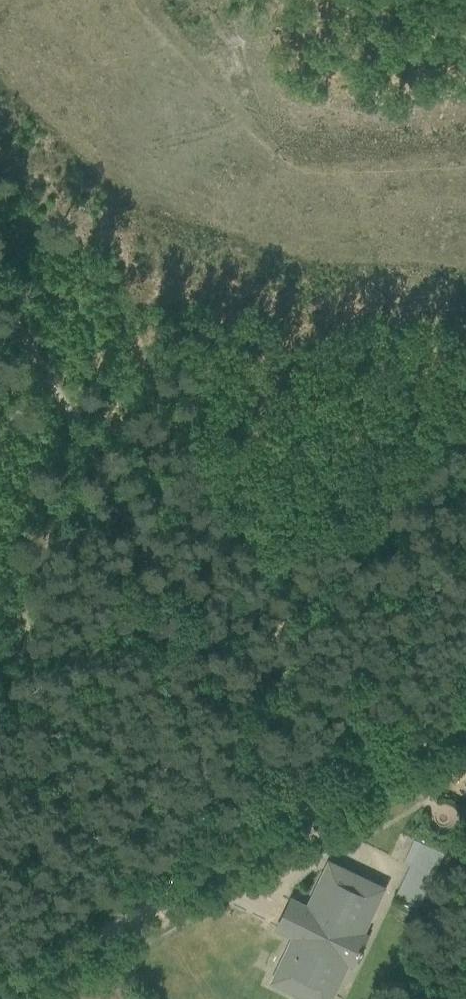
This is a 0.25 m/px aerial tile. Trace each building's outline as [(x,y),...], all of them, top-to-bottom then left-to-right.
[(443,854),(414,840),(403,863),(409,866),(394,898),(417,909),(443,854)] [(300,939),(285,971),(332,994),(348,961),(354,964),(357,957),(359,958),(365,945),(364,944),(367,937),(361,934),(383,888),(329,862),(307,908),(294,902),(281,930),(300,939)]
